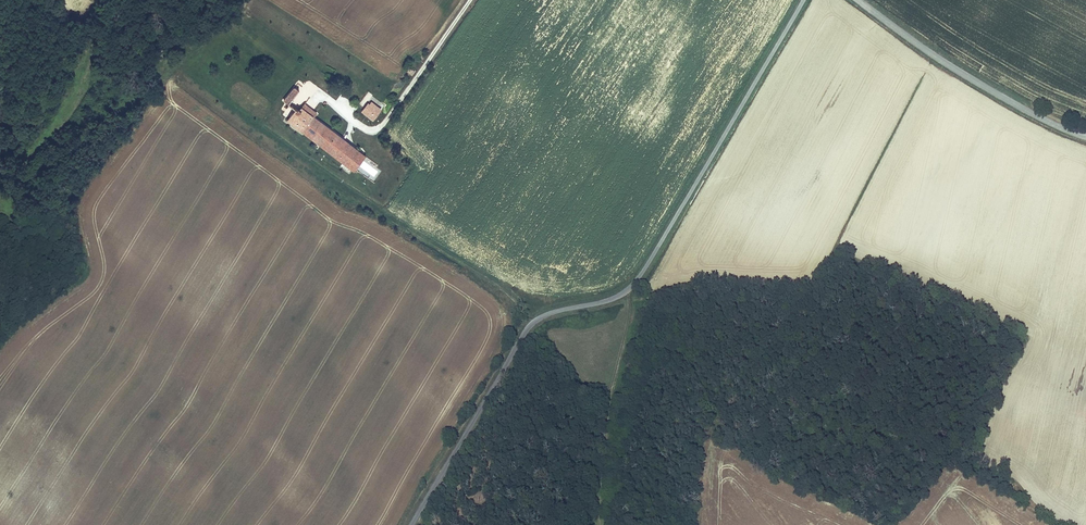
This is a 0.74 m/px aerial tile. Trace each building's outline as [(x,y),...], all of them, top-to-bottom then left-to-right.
[(294,87),(283,101),(289,105),(300,91),(294,87)] [(375,117),(379,112),(368,103),(362,110),(366,113),(368,111),(375,117)] [(352,146),(317,120),(319,116),(312,111),(310,115),(302,109),(299,113),(296,110),(288,121),(341,161),(352,146)] [(373,119),(375,117),(368,111),(366,113),(373,119)] [(356,172),(367,157),(352,146),(341,161),(356,172)] [(394,183),(400,176),(397,173),(390,181),(394,183)] [(402,178),(400,176),(394,183),(396,185),(402,178)]
